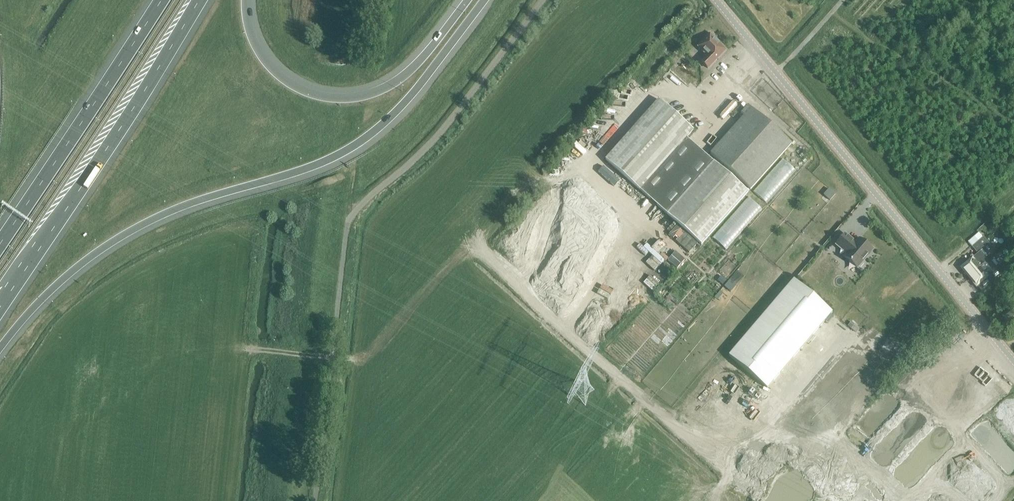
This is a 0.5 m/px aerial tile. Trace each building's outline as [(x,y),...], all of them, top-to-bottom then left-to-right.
[(708,68),(726,50),(715,39),(716,38),(710,33),(704,39),(705,39),(698,47),(707,56),(701,62),(708,68)] [(309,62),(309,63),(319,69),(328,70),(341,68),(354,65),(361,60),(360,59),(354,64),(340,67),(328,69),(318,67),(309,62)] [(701,245),(748,192),(714,162),(713,162),(686,138),(693,130),(659,99),(605,160),(701,245)] [(710,153),(751,189),(791,143),(748,105),(741,113),(744,116),(710,153)] [(825,194),(831,199),(836,192),(829,188),(825,194)] [(291,205),(292,206),(346,193),(346,192),(291,205)] [(713,236),(726,248),(762,209),(754,201),(752,203),(748,200),(745,203),(749,207),(744,212),(747,214),(743,218),(744,218),(739,224),(736,222),(733,225),(728,221),(713,236)] [(613,237),(617,241),(628,228),(623,225),(613,237)] [(1004,232),(1005,233),(1010,238),(1013,235),(1007,228),(1004,232)] [(863,261),(873,249),(860,238),(856,243),(845,234),(836,244),(847,253),(844,257),(857,268),(859,266),(861,266),(864,263),(863,261)] [(961,267),(977,286),(988,277),(996,270),(979,250),(988,242),(984,237),(972,246),(978,253),(961,267)] [(676,250),(668,260),(679,268),(686,258),(676,250)] [(1010,292),(1013,288),(1013,275),(1004,286),(1010,292)] [(767,388),(832,312),(794,280),(729,356),(767,388)] [(1013,330),(1013,307),(1002,317),(1013,330)]
